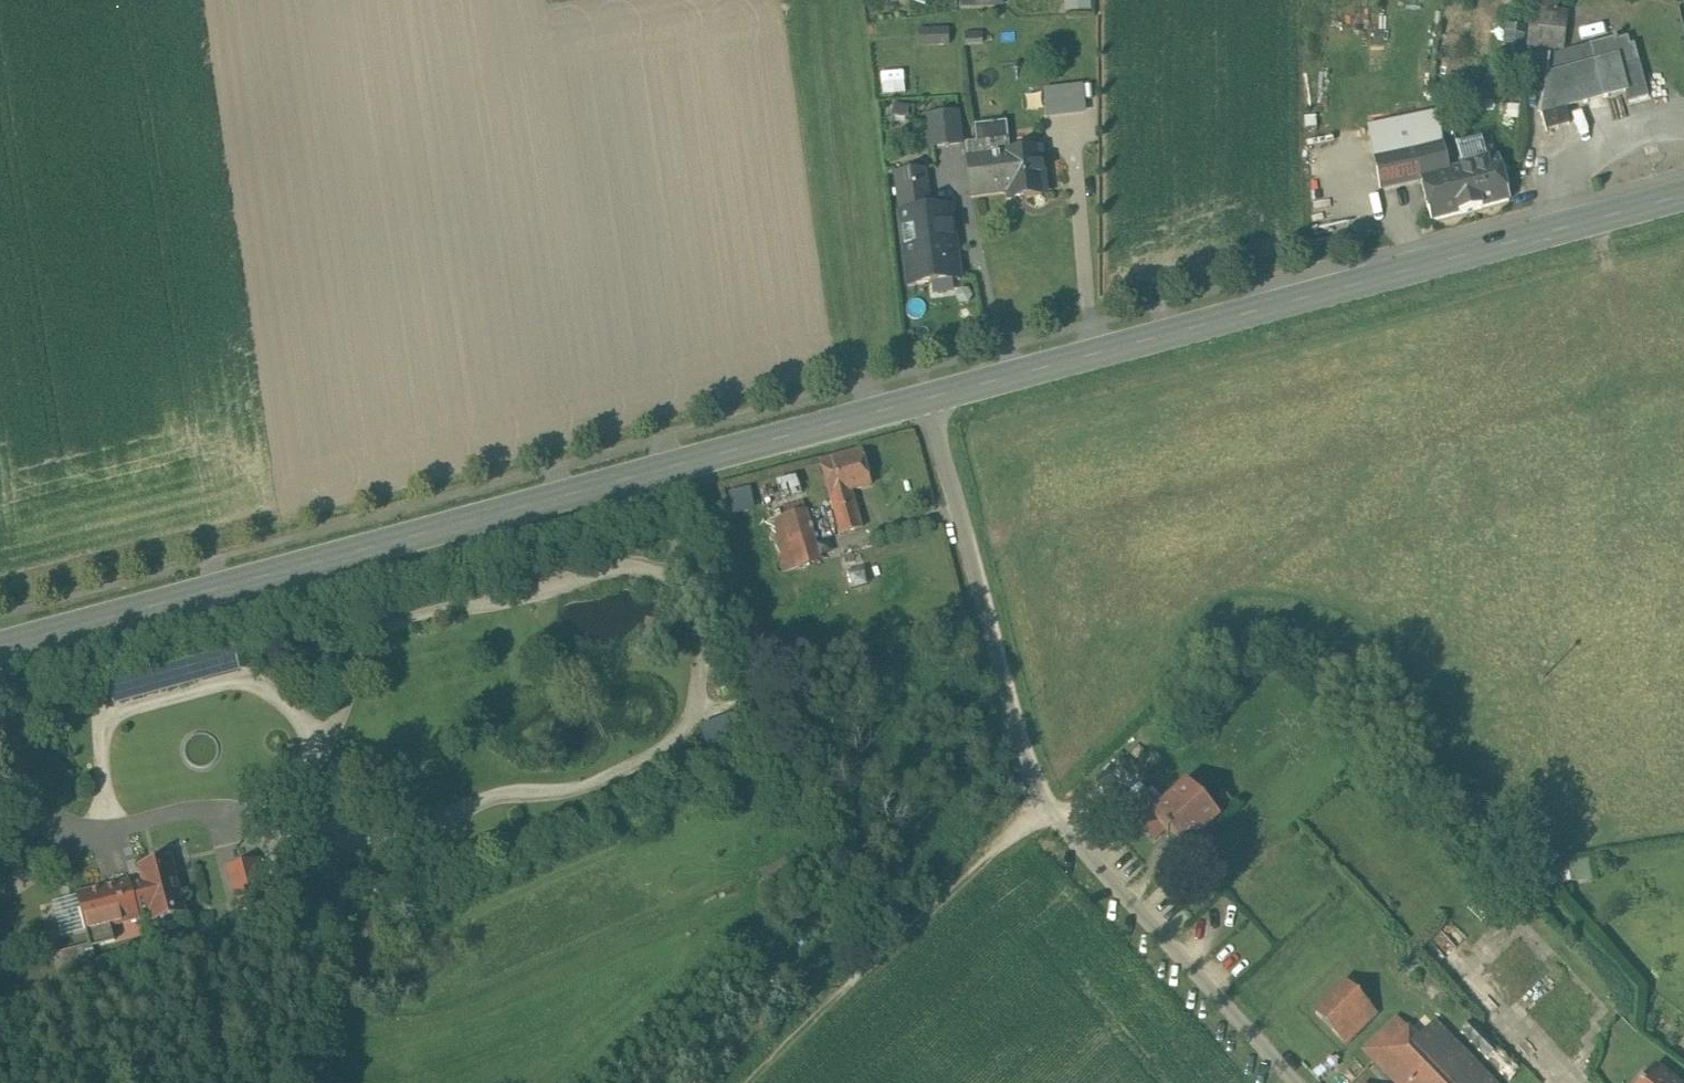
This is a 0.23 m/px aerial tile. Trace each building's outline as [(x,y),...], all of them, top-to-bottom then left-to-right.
[(948,27),(917,28),(918,44),(949,43),(948,27)] [(981,31),(965,32),(965,43),(982,42),(981,31)] [(1591,44),(1548,51),(1540,114),(1625,90),(1622,80),(1627,78),(1624,66),(1620,67),(1617,56),(1596,62),(1591,44)] [(1627,78),(1622,80),(1625,90),(1628,100),(1646,95),(1641,75),(1627,78)] [(1040,84),(1042,113),(1081,110),(1080,82),(1040,84)] [(959,112),(927,116),(930,145),(962,142),(959,112)] [(1004,121),(974,124),(976,141),(1007,139),(1004,121)] [(976,141),(975,141),(965,142),(967,157),(1008,152),(1007,139),(976,141)] [(1497,155),(1448,168),(1441,141),(1405,150),(1374,156),(1380,186),(1420,178),(1431,220),(1508,199),(1497,155)] [(967,157),(966,157),(970,194),(1007,190),(1008,197),(1044,192),(1039,148),(1008,152),(967,157)] [(925,168),(895,171),(900,213),(929,209),(925,168)] [(929,209),(900,213),(909,283),(958,277),(949,207),(929,209)] [(860,450),(821,461),(834,510),(854,504),(864,501),(860,486),(869,484),(860,450)] [(854,504),(834,510),(840,532),(860,526),(854,504)] [(799,526),(786,530),(791,547),(804,543),(799,526)] [(107,697),(233,671),(228,651),(103,677),(107,697)] [(1186,781),(1160,805),(1145,789),(1124,808),(1154,840),(1165,830),(1168,833),(1170,831),(1184,847),(1218,815),(1186,781)] [(281,853),(229,867),(240,906),(291,892),(281,853)] [(140,883),(130,886),(137,911),(148,908),(150,913),(156,912),(158,916),(170,913),(177,911),(187,908),(174,859),(161,863),(159,855),(145,859),(147,866),(136,869),(140,883)] [(128,878),(77,892),(90,943),(141,930),(137,911),(130,886),(128,878)] [(99,973),(90,943),(53,952),(61,982),(99,973)] [(1376,1013),(1345,982),(1315,1012),(1346,1043),(1376,1013)] [(1399,1016),(1363,1049),(1395,1082),(1496,1082),(1434,1018),(1417,1034),(1399,1016)] [(1655,1064),(1640,1082),(1678,1082),(1655,1064)]
